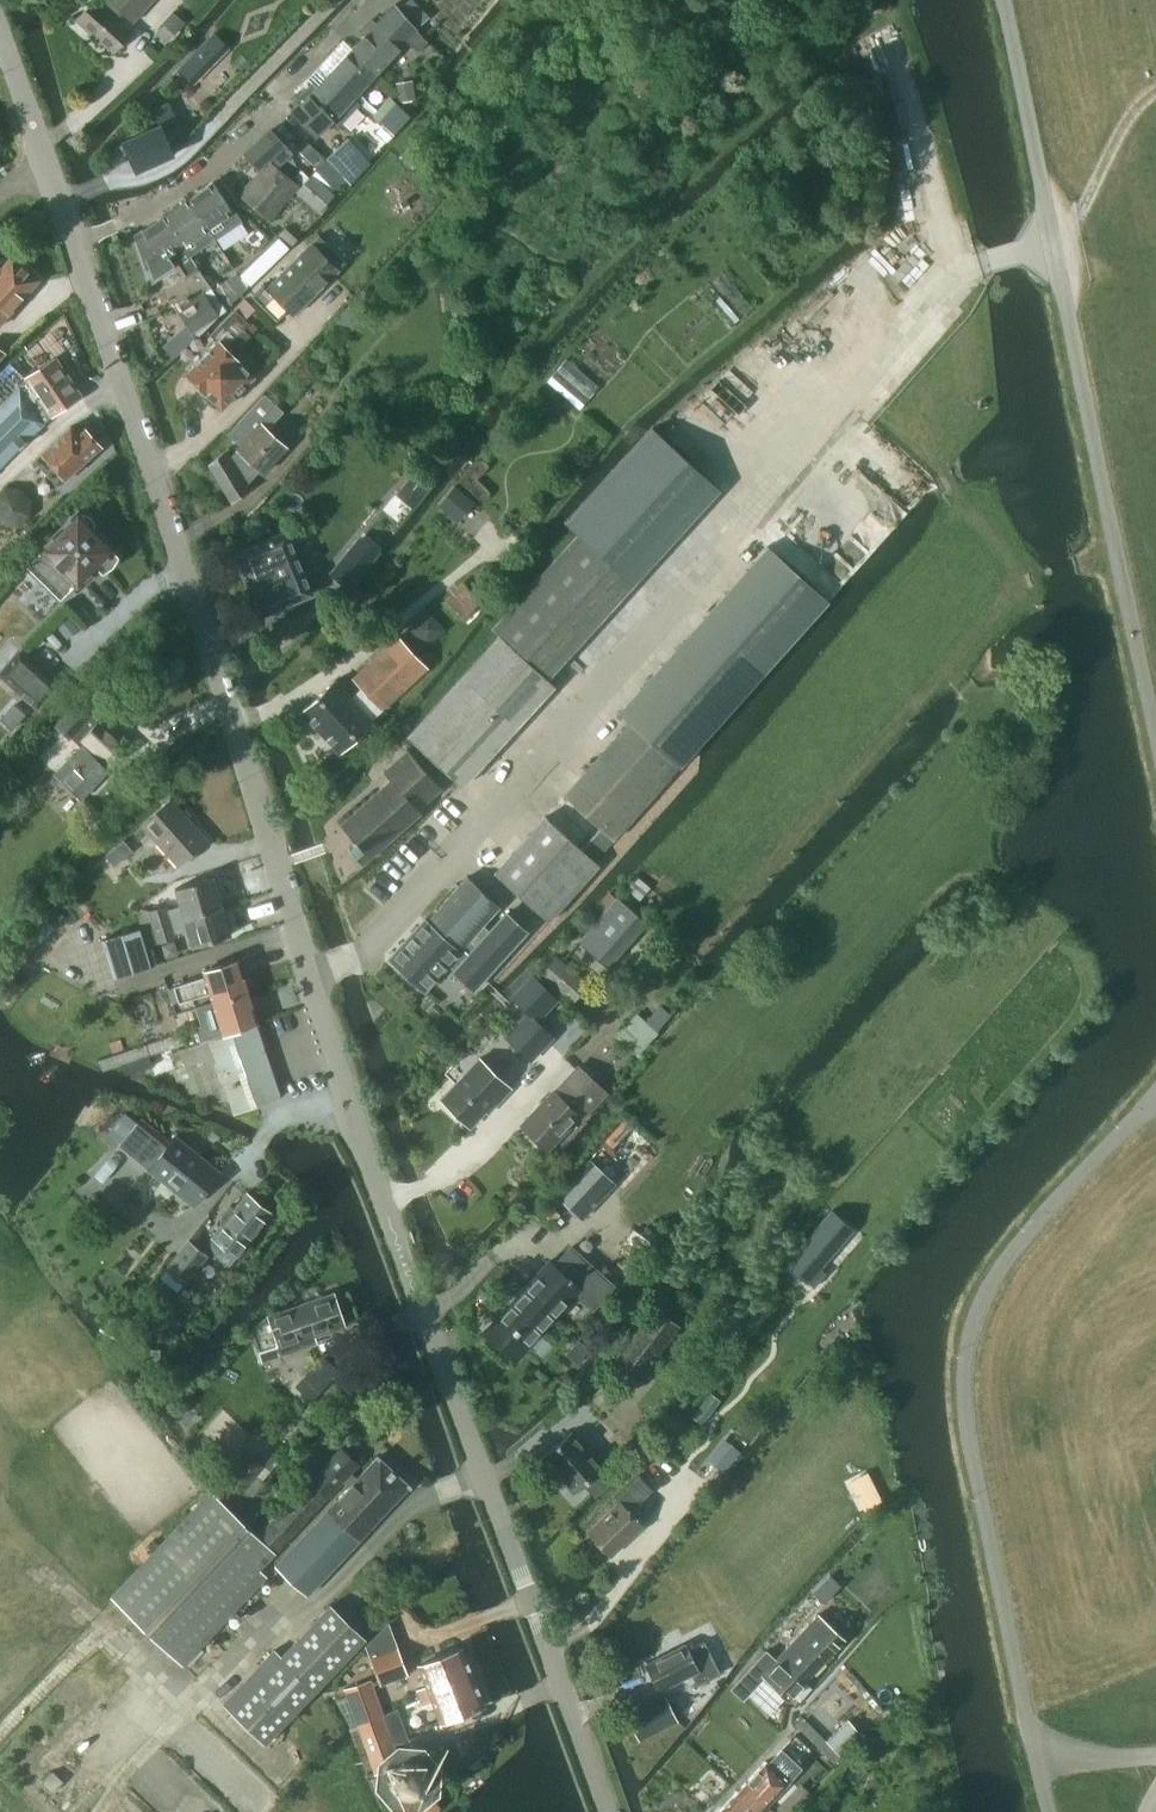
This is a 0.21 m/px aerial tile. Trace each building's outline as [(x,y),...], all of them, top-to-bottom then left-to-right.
[(101,3),(98,0),(94,0),(76,20),(112,53),(132,31),(119,19),(124,13),(134,22),(153,0),(104,0),(101,3)] [(365,35),(348,54),(373,77),(408,39),(420,50),(429,41),(396,2),(378,22),(373,17),(361,31),(365,35)] [(172,14),(163,25),(175,36),(185,25),(172,14)] [(211,36),(182,65),(195,78),(224,48),(211,36)] [(334,69),(330,73),(361,103),(366,98),(359,92),(373,77),(348,54),(339,64),(336,61),(332,66),(334,69)] [(313,83),(306,90),(335,117),(342,123),(361,103),(330,73),(317,87),(313,83)] [(413,83),(398,85),(401,103),(415,101),(413,83)] [(335,117),(306,90),(289,105),(294,110),(292,111),(316,136),(335,117)] [(174,153),(187,141),(168,102),(153,110),(160,125),(123,142),(136,170),(174,153)] [(396,103),(379,120),(393,133),(408,114),(396,103)] [(244,154),(259,170),(270,159),(277,165),(292,151),(271,129),(244,154)] [(304,138),(296,146),(312,163),(321,155),(304,138)] [(347,140),(337,148),(357,168),(358,170),(367,161),(347,140)] [(337,148),(328,157),(347,177),(357,168),(337,148)] [(318,168),(314,172),(333,190),(347,177),(328,157),(317,167),(318,168)] [(270,159),(259,170),(239,194),(270,220),(295,190),(320,211),(334,194),(331,192),(333,190),(314,172),(300,185),(277,165),(270,159)] [(213,182),(189,199),(208,228),(207,228),(215,239),(243,221),(234,209),(232,210),(213,182)] [(189,199),(164,215),(184,245),(192,240),(199,249),(210,242),(203,231),(207,228),(208,228),(189,199)] [(164,215),(136,234),(148,268),(153,281),(177,265),(185,278),(199,269),(164,215)] [(277,234),(290,246),(297,238),(284,226),(277,234)] [(277,236),(266,248),(275,255),(286,244),(277,236)] [(251,296),(277,321),(289,309),(294,314),(333,275),(306,248),(267,287),(263,283),(251,296)] [(0,269),(0,324),(39,279),(12,255),(0,269)] [(235,274),(214,289),(227,307),(246,288),(235,274)] [(212,287),(178,309),(193,331),(218,315),(226,307),(212,287)] [(245,299),(236,309),(246,319),(249,316),(256,309),(245,299)] [(239,346),(250,335),(243,328),(249,323),(235,309),(211,334),(218,341),(186,373),(207,393),(222,408),(254,376),(228,349),(235,342),(239,346)] [(629,358),(600,330),(558,372),(587,400),(629,358)] [(45,422),(33,404),(40,399),(51,416),(82,396),(56,358),(26,378),(27,380),(0,406),(0,466),(45,422)] [(288,447),(268,429),(284,411),(275,403),(265,394),(228,433),(241,445),(231,456),(227,449),(210,463),(209,464),(233,503),(251,487),(245,479),(257,467),(263,473),(288,447)] [(69,425),(41,451),(65,477),(98,447),(99,444),(84,428),(77,434),(69,425)] [(415,471),(401,488),(418,502),(432,485),(415,471)] [(473,502),(454,485),(439,503),(458,520),(473,502)] [(8,523),(20,523),(30,512),(30,500),(20,490),(8,490),(0,497),(0,515),(8,523)] [(42,548),(25,565),(60,600),(77,583),(89,571),(95,566),(96,565),(103,571),(112,566),(118,556),(111,550),(113,548),(94,530),(96,528),(94,527),(93,520),(87,514),(80,513),(79,511),(42,548)] [(286,532),(237,552),(263,613),(311,593),(302,572),(309,569),(301,550),(294,553),(286,532)] [(492,628),(500,635),(407,736),(462,786),(554,685),(547,678),(633,584),(578,534),(492,628)] [(350,550),(332,573),(349,587),(367,564),(350,550)] [(427,618),(416,628),(426,638),(436,629),(427,618)] [(333,713),(317,728),(339,751),(359,732),(384,712),(427,673),(399,641),(354,682),(366,696),(355,707),(354,706),(340,720),(333,713)] [(0,672),(0,674),(38,707),(58,684),(20,650),(0,672)] [(302,712),(317,728),(333,713),(340,720),(354,706),(333,682),(302,712)] [(56,776),(82,799),(109,769),(107,768),(114,760),(115,762),(130,746),(100,719),(99,720),(92,714),(108,697),(93,683),(55,725),(71,739),(73,737),(82,746),(56,776)] [(16,703),(3,717),(14,727),(26,713),(16,703)] [(348,847),(362,863),(419,812),(417,809),(442,788),(409,750),(384,772),(391,779),(341,824),(355,840),(348,847)] [(546,816),(494,872),(548,921),(599,864),(595,860),(633,818),(583,773),(564,795),(600,827),(581,848),(546,816)] [(142,824),(179,866),(208,840),(171,798),(142,824)] [(116,846),(106,855),(115,866),(126,856),(116,846)] [(38,871),(29,881),(38,889),(47,879),(38,871)] [(149,910),(154,926),(222,905),(213,876),(176,887),(181,905),(168,909),(166,905),(149,910)] [(499,905),(467,876),(462,883),(427,921),(425,919),(389,957),(425,990),(449,962),(456,968),(454,971),(474,989),(526,930),(507,912),(489,932),(482,925),(499,905)] [(637,877),(628,889),(641,899),(650,887),(637,877)] [(610,891),(596,906),(604,913),(618,898),(610,891)] [(615,903),(580,944),(611,970),(646,929),(615,903)] [(222,905),(154,926),(159,942),(176,937),(174,932),(188,928),(193,946),(231,934),(222,905)] [(45,917),(31,934),(41,943),(55,926),(45,917)] [(103,940),(114,976),(153,965),(142,928),(103,940)] [(558,959),(543,978),(576,1006),(592,987),(558,959)] [(210,991),(214,1002),(248,992),(246,987),(251,986),(247,974),(243,975),(238,960),(204,970),(206,976),(180,984),(185,999),(210,991)] [(536,1020),(557,998),(533,975),(512,997),(529,1013),(519,1023),(543,1045),(553,1036),(536,1020)] [(215,1022),(195,1028),(199,1039),(257,1022),(253,1009),(257,1007),(253,995),(249,996),(248,992),(214,1002),(218,1016),(213,1017),(215,1022)] [(661,1006),(647,1021),(657,1030),(670,1015),(661,1006)] [(616,1036),(630,1049),(633,1047),(638,1051),(658,1031),(637,1012),(616,1036)] [(199,1039),(195,1028),(109,1056),(223,1103),(224,1102),(233,1111),(234,1113),(280,1098),(275,1083),(276,1083),(257,1022),(199,1039)] [(441,1098),(471,1126),(493,1102),(495,1105),(511,1088),(479,1057),(441,1098)] [(523,1124),(547,1148),(602,1090),(577,1067),(523,1124)] [(126,1113),(108,1135),(120,1145),(187,1199),(193,1204),(220,1171),(200,1154),(198,1156),(191,1150),(192,1149),(176,1135),(167,1146),(137,1122),(126,1113)] [(590,1159),(558,1194),(582,1217),(615,1182),(590,1159)] [(238,1256),(272,1212),(247,1192),(212,1236),(238,1256)] [(544,1200),(538,1208),(552,1220),(559,1213),(544,1200)] [(786,1263),(814,1287),(827,1273),(820,1267),(839,1245),(847,1236),(826,1217),(817,1227),(786,1263)] [(167,1267),(186,1282),(207,1255),(188,1241),(167,1267)] [(517,1296),(485,1330),(517,1359),(533,1341),(580,1290),(560,1271),(548,1261),(517,1296)] [(334,1292),(269,1314),(253,1327),(264,1360),(317,1342),(314,1335),(345,1325),(334,1292)] [(655,1306),(612,1364),(637,1382),(680,1324),(655,1306)] [(566,1354),(576,1363),(588,1350),(577,1341),(566,1354)] [(319,1364),(308,1376),(323,1390),(334,1378),(319,1364)] [(574,1492),(585,1483),(594,1493),(605,1484),(596,1473),(603,1467),(572,1430),(543,1455),(574,1492)] [(728,1441),(713,1461),(726,1471),(741,1452),(728,1441)] [(275,1564),(307,1595),(411,1486),(379,1456),(358,1477),(352,1471),(359,1463),(342,1447),(262,1532),(279,1549),(344,1479),(351,1485),(275,1564)] [(248,1454),(229,1476),(245,1490),(264,1467),(248,1454)] [(619,1502),(588,1530),(611,1554),(642,1525),(629,1511),(653,1489),(639,1475),(615,1498),(619,1502)] [(113,1597),(183,1663),(185,1661),(190,1666),(204,1651),(199,1646),(265,1576),(258,1569),(274,1552),(211,1493),(113,1597)] [(830,1574),(814,1592),(824,1602),(841,1584),(830,1574)] [(364,1638),(330,1605),(281,1656),(274,1650),(224,1702),(266,1742),(364,1638)] [(844,1638),(818,1614),(782,1653),(808,1678),(844,1638)] [(685,1643),(646,1663),(660,1689),(691,1673),(697,1685),(721,1673),(704,1641),(688,1649),(685,1643)] [(371,1656),(381,1683),(406,1674),(396,1646),(371,1656)] [(418,1665),(429,1693),(473,1676),(463,1647),(418,1665)] [(776,1659),(766,1650),(731,1688),(743,1699),(764,1676),(788,1699),(808,1678),(782,1653),(776,1659)] [(473,1676),(429,1693),(440,1721),(484,1704),(473,1676)] [(348,1688),(360,1722),(384,1714),(372,1680),(348,1688)] [(627,1716),(639,1739),(678,1720),(666,1696),(627,1716)] [(360,1722),(373,1759),(394,1743),(384,1714),(360,1722)] [(848,1720),(828,1740),(839,1753),(840,1754),(859,1737),(861,1734),(860,1733),(848,1720)] [(373,1759),(377,1771),(392,1766),(393,1768),(393,1770),(388,1769),(388,1772),(392,1772),(392,1778),(388,1777),(387,1780),(392,1781),(394,1784),(391,1786),(392,1788),(395,1786),(399,1790),(396,1793),(397,1794),(391,1799),(385,1804),(392,1811),(424,1811),(435,1803),(422,1788),(425,1787),(427,1773),(426,1771),(419,1760),(406,1758),(399,1756),(394,1743),(373,1759)] [(766,1760),(743,1784),(766,1805),(801,1767),(782,1749),(769,1763),(766,1760)] [(722,1808),(726,1811),(760,1811),(766,1805),(743,1784),(722,1808)] [(778,1809),(782,1811),(793,1811),(811,1794),(801,1784),(778,1809)]
